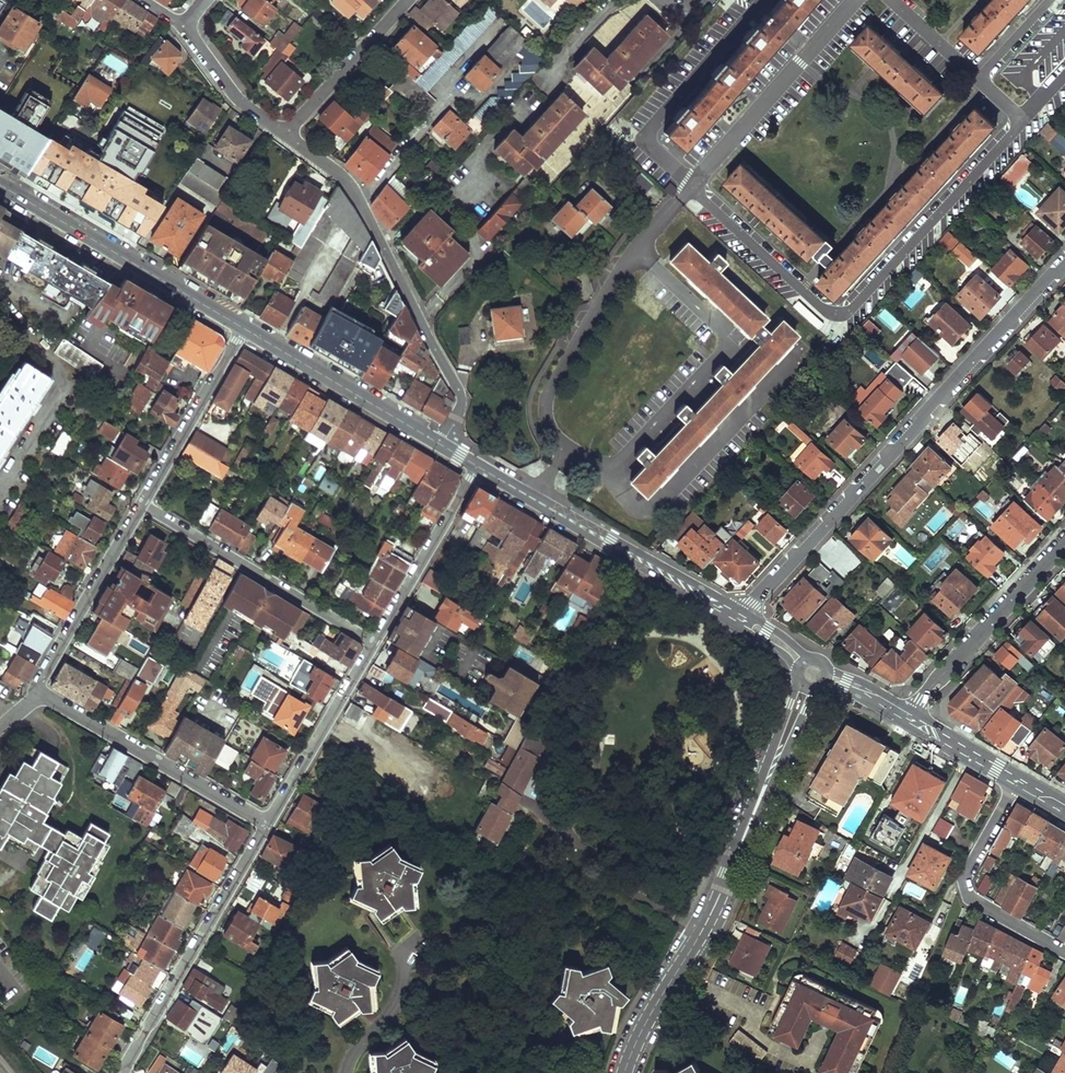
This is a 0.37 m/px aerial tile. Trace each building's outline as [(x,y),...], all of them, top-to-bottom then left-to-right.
[(83,16),(88,19),(96,7),(107,14),(99,27),(105,30),(126,0),(93,0),(88,8),(83,16)] [(105,30),(111,33),(119,21),(143,38),(156,19),(127,0),(126,0),(105,30)] [(267,0),(238,0),(244,5),(240,9),(262,27),(277,8),(272,4),(267,0)] [(332,2),(348,17),(354,11),(362,19),(372,7),(364,0),(334,0),(332,2)] [(409,15),(428,31),(435,22),(444,30),(460,13),(445,0),(435,0),(425,11),(418,5),(409,15)] [(576,9),(584,0),(566,0),(576,9)] [(663,133),(681,148),(815,0),(783,0),(663,133)] [(964,35),(984,52),(1032,0),(996,0),(964,35)] [(37,1),(33,7),(43,12),(47,6),(37,1)] [(499,14),(488,4),(448,47),(424,74),(421,77),(416,82),(426,91),(499,14)] [(0,26),(0,39),(21,53),(23,49),(27,51),(37,35),(34,33),(40,23),(13,6),(0,26)] [(47,6),(43,12),(55,19),(56,18),(60,13),(47,6)] [(60,13),(56,18),(74,28),(79,21),(61,10),(60,13)] [(229,11),(216,25),(253,58),(266,44),(229,11)] [(587,47),(570,68),(596,92),(606,81),(614,72),(620,78),(660,34),(641,16),(601,60),(587,47)] [(872,18),(854,38),(930,107),(948,88),(872,18)] [(278,38),(271,46),(281,54),(285,49),(286,48),(290,43),(302,28),(296,23),(282,41),(278,38)] [(438,47),(412,26),(392,48),(424,74),(448,47),(442,42),(438,47)] [(511,26),(465,75),(481,90),(515,55),(522,61),(522,66),(519,66),(520,74),(512,74),(512,81),(505,82),(505,89),(498,90),(498,97),(490,98),(474,115),(485,126),(546,60),(511,26)] [(159,36),(140,62),(147,65),(152,58),(167,71),(180,54),(166,41),(165,42),(159,36)] [(88,39),(83,50),(91,53),(96,42),(88,39)] [(291,53),(296,47),(290,43),(286,48),(291,53)] [(291,54),(285,49),(281,54),(280,55),(274,63),(266,73),(264,75),(269,80),(266,84),(287,100),(303,81),(283,64),(291,54)] [(277,53),(271,60),(274,63),(280,55),(277,53)] [(266,73),(274,63),(271,60),(262,70),(266,73)] [(411,68),(406,73),(416,82),(421,77),(411,68)] [(614,72),(606,81),(615,89),(623,81),(623,80),(620,78),(614,72)] [(88,75),(73,100),(93,112),(98,104),(101,106),(112,89),(100,81),(99,82),(88,75)] [(379,80),(372,89),(385,99),(392,91),(379,80)] [(510,132),(493,150),(520,175),(578,112),(559,94),(518,139),(510,132)] [(201,98),(186,119),(196,126),(199,121),(208,128),(220,110),(211,103),(210,105),(201,98)] [(334,102),(319,118),(336,134),(330,141),(340,149),(372,113),(361,103),(354,111),(356,113),(352,118),(334,102)] [(0,103),(0,143),(7,147),(17,131),(10,126),(18,114),(0,103)] [(997,125),(978,107),(839,259),(829,250),(834,245),(745,162),(727,181),(811,259),(817,253),(822,258),(823,257),(833,266),(819,281),(838,299),(997,125)] [(449,111),(432,129),(453,149),(471,132),(475,136),(485,126),(474,115),(465,125),(449,111)] [(205,132),(208,128),(199,121),(196,126),(205,132)] [(1051,121),(1041,131),(1042,132),(1034,140),(1039,144),(1046,136),(1064,154),(1064,134),(1051,121)] [(228,126),(215,146),(238,161),(251,141),(228,126)] [(397,145),(373,127),(344,164),(368,183),(397,145)] [(18,134),(4,156),(15,163),(12,169),(17,172),(21,175),(42,144),(38,141),(35,145),(18,134)] [(1024,154),(1013,166),(1025,177),(1036,165),(1024,154)] [(197,157),(188,170),(224,194),(226,193),(233,181),(197,157)] [(437,176),(443,170),(431,160),(425,166),(437,176)] [(1013,166),(1002,178),(1014,189),(1025,177),(1013,166)] [(188,170),(180,182),(217,206),(224,194),(188,170)] [(645,192),(652,185),(640,174),(633,181),(645,192)] [(297,178),(281,205),(304,220),(305,218),(315,224),(329,200),(320,194),(321,192),(297,178)] [(522,194),(520,192),(530,182),(525,178),(519,186),(522,188),(519,191),(516,189),(477,230),(487,239),(520,203),(517,200),(522,194)] [(145,182),(128,207),(138,214),(145,219),(163,194),(157,189),(159,186),(154,183),(151,186),(145,182)] [(387,182),(370,203),(376,213),(389,226),(408,207),(388,189),(390,184),(387,182)] [(669,183),(664,188),(673,196),(676,189),(669,183)] [(293,262),(285,274),(299,283),(335,221),(351,241),(318,293),(332,303),(362,253),(371,239),(367,232),(354,209),(337,187),(329,200),(315,224),(293,262)] [(568,201),(551,220),(568,235),(577,225),(579,228),(588,219),(594,225),(603,216),(600,213),(609,204),(592,188),(575,207),(568,201)] [(1049,199),(1064,214),(1064,192),(1060,188),(1049,199)] [(216,208),(234,219),(232,223),(263,241),(270,229),(240,211),(243,206),(226,193),(224,194),(217,206),(216,208)] [(175,199),(150,237),(167,248),(177,254),(201,216),(175,199)] [(1038,211),(1060,231),(1064,226),(1064,214),(1049,199),(1038,211)] [(612,206),(609,204),(600,213),(603,216),(612,206)] [(21,229),(26,221),(11,212),(0,206),(0,251),(5,254),(21,229)] [(451,230),(430,210),(402,240),(423,258),(417,264),(438,282),(465,253),(446,235),(451,230)] [(1033,217),(1026,211),(1019,219),(1025,225),(1033,217)] [(1026,236),(1021,242),(1038,257),(1053,241),(1033,221),(1022,232),(1026,236)] [(266,260),(206,223),(182,260),(194,267),(198,280),(211,276),(214,279),(218,292),(223,290),(229,289),(231,290),(234,301),(239,304),(259,272),(266,260)] [(577,225),(568,235),(570,238),(579,228),(577,225)] [(137,228),(129,239),(137,243),(144,232),(137,228)] [(91,306),(109,281),(92,271),(48,245),(21,229),(5,254),(19,262),(17,265),(24,269),(20,276),(62,302),(68,293),(91,306)] [(371,239),(362,253),(370,263),(379,256),(371,239)] [(752,331),(763,340),(759,344),(734,371),(682,426),(657,453),(630,481),(645,495),(796,334),(781,321),(769,333),(759,324),(765,318),(686,243),(670,261),(749,335),(752,331)] [(969,253),(961,245),(956,250),(964,258),(972,265),(978,261),(969,253)] [(266,260),(259,272),(268,278),(271,280),(273,277),(281,282),(285,274),(293,262),(273,249),(266,260)] [(1010,250),(993,269),(1010,285),(1028,266),(1010,250)] [(182,260),(177,267),(198,280),(194,267),(182,260)] [(917,287),(904,302),(912,309),(925,294),(918,287),(926,277),(917,269),(908,279),(917,287)] [(563,280),(575,291),(581,284),(569,273),(563,280)] [(211,276),(198,280),(218,292),(214,279),(211,276)] [(978,276),(960,296),(982,316),(1000,296),(978,276)] [(150,341),(172,306),(147,292),(126,279),(120,289),(109,281),(91,306),(88,312),(103,320),(106,315),(150,341)] [(223,290),(218,292),(234,301),(231,290),(229,289),(223,290)] [(274,294),(260,317),(271,323),(279,328),(292,306),(274,294)] [(1054,313),(1064,323),(1064,301),(1054,313)] [(947,303),(929,322),(952,344),(970,325),(947,303)] [(415,330),(403,304),(388,328),(409,341),(415,330)] [(494,337),(523,333),(519,306),(490,309),(494,337)] [(300,311),(286,332),(303,342),(307,345),(320,323),(300,311)] [(213,331),(194,320),(170,362),(182,371),(188,360),(203,369),(198,378),(202,380),(226,338),(213,331)] [(870,321),(860,331),(870,340),(879,330),(870,321)] [(320,323),(307,345),(323,354),(325,355),(332,359),(344,338),(320,323)] [(1030,332),(1024,339),(1043,357),(1060,339),(1044,325),(1035,336),(1030,332)] [(461,344),(470,343),(468,327),(459,328),(461,344)] [(388,328),(383,336),(404,349),(409,341),(388,328)] [(399,357),(398,359),(418,371),(419,369),(428,355),(425,350),(421,357),(412,351),(420,338),(415,330),(409,341),(404,349),(401,353),(399,357)] [(919,336),(903,354),(923,372),(940,355),(919,336)] [(101,363),(63,337),(54,352),(93,377),(101,363)] [(380,341),(378,344),(385,347),(385,348),(399,357),(401,353),(380,341)] [(734,371),(759,344),(756,342),(731,368),(734,371)] [(385,347),(378,344),(359,375),(371,382),(380,387),(398,359),(399,357),(385,348),(385,347)] [(155,350),(148,346),(135,367),(144,373),(145,370),(154,375),(146,387),(139,383),(126,405),(139,413),(170,362),(153,353),(155,350)] [(254,401),(274,367),(262,359),(244,348),(213,401),(217,402),(212,412),(221,418),(249,371),(256,376),(245,396),(254,401)] [(1021,351),(1008,365),(1017,373),(1030,359),(1021,351)] [(428,355),(419,369),(434,378),(438,372),(428,355)] [(49,378),(24,361),(8,385),(5,382),(0,390),(4,393),(0,398),(0,452),(49,378)] [(897,386),(893,382),(905,369),(899,364),(887,377),(884,373),(874,383),(879,388),(862,406),(860,409),(878,426),(887,416),(884,413),(895,402),(894,402),(903,392),(897,386)] [(278,405),(294,378),(287,374),(274,367),(254,401),(254,402),(262,407),(272,390),(277,393),(272,402),(278,405)] [(909,373),(905,369),(893,382),(897,386),(909,373)] [(1051,380),(1061,390),(1064,386),(1064,380),(1057,373),(1051,380)] [(432,390),(420,411),(433,419),(439,422),(455,398),(441,376),(432,390)] [(292,413),(307,386),(301,382),(294,378),(278,405),(292,413)] [(414,378),(401,400),(411,406),(420,411),(432,390),(414,378)] [(853,397),(862,406),(879,388),(874,383),(869,379),(860,389),(853,397)] [(324,403),(327,398),(319,393),(307,386),(292,413),(290,416),(301,423),(305,417),(310,419),(312,415),(316,416),(324,403)] [(178,400),(162,391),(150,411),(172,425),(177,415),(172,412),(178,400)] [(801,391),(796,397),(800,400),(805,394),(801,391)] [(992,404),(980,392),(967,406),(970,409),(966,413),(975,422),(970,428),(978,436),(984,430),(993,438),(1010,420),(1001,412),(995,418),(987,410),(992,404)] [(92,409),(79,401),(73,411),(86,419),(92,409)] [(326,441),(342,414),(333,409),(324,403),(316,416),(307,430),(314,434),(319,425),(323,427),(318,436),(326,441)] [(100,428),(105,420),(106,417),(92,409),(86,419),(100,428)] [(340,449),(360,417),(353,413),(346,409),(342,414),(326,441),(301,482),(309,486),(322,466),(324,467),(334,452),(337,453),(340,449)] [(276,420),(271,417),(264,429),(269,432),(276,420)] [(361,448),(375,426),(367,422),(360,417),(340,449),(355,457),(361,448)] [(846,419),(829,438),(847,455),(856,445),(859,447),(866,438),(846,419)] [(113,439),(119,429),(105,420),(100,428),(99,430),(113,439)] [(793,422),(789,426),(806,443),(811,438),(793,422)] [(954,423),(938,441),(952,453),(961,443),(955,437),(961,430),(954,423)] [(657,453),(682,426),(679,424),(654,450),(657,453)] [(371,459),(387,433),(383,431),(375,426),(361,448),(367,452),(361,462),(367,466),(371,459)] [(71,436),(62,431),(52,450),(60,455),(71,436)] [(219,460),(226,450),(195,432),(188,443),(219,460)] [(368,491),(399,440),(393,436),(387,433),(371,459),(376,462),(362,488),(368,491)] [(161,450),(148,443),(144,450),(133,444),(137,439),(128,435),(113,460),(128,469),(135,473),(142,460),(147,452),(157,458),(161,450)] [(254,445),(245,440),(235,457),(243,463),(254,445)] [(387,494),(414,449),(409,446),(399,440),(368,491),(373,494),(377,488),(387,494)] [(815,441),(797,461),(814,477),(823,467),(827,471),(834,463),(817,448),(819,445),(815,441)] [(238,472),(238,471),(226,464),(219,460),(188,443),(178,460),(182,462),(186,456),(220,476),(223,470),(232,475),(230,479),(233,481),(238,472)] [(234,451),(227,447),(226,450),(219,460),(226,464),(234,451)] [(930,447),(913,466),(930,482),(935,486),(952,467),(930,447)] [(418,483),(432,460),(423,454),(414,449),(387,494),(392,496),(400,483),(398,482),(403,473),(418,483)] [(113,460),(106,456),(102,464),(99,462),(94,472),(114,484),(120,474),(124,477),(128,469),(113,460)] [(426,502),(446,467),(441,465),(432,460),(418,483),(406,504),(412,508),(418,497),(426,502)] [(1041,482),(1063,502),(1064,500),(1064,471),(1061,467),(1058,464),(1041,482)] [(930,482),(913,466),(905,473),(908,476),(907,476),(910,478),(906,483),(903,481),(885,501),(902,516),(908,510),(910,513),(913,509),(927,494),(923,490),(930,482)] [(433,522),(460,476),(456,473),(446,467),(426,502),(419,513),(433,522)] [(242,475),(238,472),(233,481),(237,483),(242,475)] [(337,487),(322,478),(317,487),(332,496),(337,487)] [(882,498),(885,501),(903,481),(900,478),(882,498)] [(799,480),(781,499),(797,514),(815,495),(799,480)] [(112,493),(91,482),(83,494),(93,500),(89,507),(107,518),(114,508),(106,503),(112,493)] [(935,486),(930,482),(923,490),(927,494),(935,486)] [(1041,482),(1023,500),(1047,520),(1063,502),(1041,482)] [(496,497),(476,485),(459,517),(477,528),(496,497)] [(292,496),(274,486),(271,491),(280,496),(288,502),(292,496)] [(988,495),(983,490),(977,495),(983,501),(988,495)] [(288,502),(280,496),(277,501),(268,496),(256,516),(265,522),(269,516),(277,520),(288,502)] [(502,501),(496,497),(477,528),(462,554),(468,557),(475,547),(472,545),(473,543),(482,548),(486,541),(492,532),(508,505),(502,501)] [(303,510),(288,502),(277,520),(285,525),(274,542),(280,546),(293,525),(303,510)] [(217,507),(209,503),(197,521),(206,526),(217,507)] [(953,503),(947,510),(956,518),(959,516),(963,511),(953,503)] [(1015,503),(994,527),(1020,550),(1041,527),(1015,503)] [(317,521),(321,514),(325,508),(318,504),(313,513),(315,514),(313,519),(317,521)] [(514,508),(508,505),(492,532),(499,537),(494,545),(498,547),(520,511),(514,508)] [(767,516),(758,527),(775,543),(788,529),(762,505),(759,508),(767,516)] [(250,526),(217,507),(206,526),(224,537),(238,545),(247,531),(250,526)] [(24,514),(16,509),(7,524),(10,527),(13,523),(17,526),(24,514)] [(593,513),(584,509),(582,513),(591,517),(593,513)] [(908,510),(902,516),(907,521),(916,512),(913,509),(910,513),(908,510)] [(940,510),(924,526),(934,535),(950,518),(940,510)] [(530,517),(520,511),(498,547),(508,553),(493,577),(491,581),(495,583),(501,573),(534,520),(530,517)] [(681,541),(680,542),(693,555),(705,566),(733,537),(723,528),(716,535),(692,511),(672,532),(681,541)] [(968,516),(963,511),(959,516),(964,520),(968,516)] [(330,528),(334,522),(321,514),(317,521),(330,528)] [(869,517),(851,538),(874,559),(893,539),(869,517)] [(104,524),(92,518),(83,535),(93,541),(104,524)] [(754,524),(749,519),(736,533),(742,538),(754,524)] [(347,527),(335,520),(334,522),(330,528),(342,536),(347,527)] [(541,524),(534,520),(501,573),(506,576),(510,579),(529,548),(532,550),(539,537),(536,536),(543,524),(541,524)] [(314,537),(293,525),(280,546),(291,552),(301,558),(314,537)] [(665,526),(656,535),(664,542),(672,532),(665,526)] [(561,536),(549,528),(529,561),(527,560),(523,566),(526,567),(523,571),(533,576),(537,566),(539,567),(547,554),(564,565),(571,554),(577,545),(561,536)] [(96,547),(66,529),(55,550),(84,567),(96,547)] [(254,536),(247,531),(238,545),(235,550),(243,555),(254,536)] [(974,551),(968,558),(989,576),(1007,556),(982,534),(977,540),(979,542),(972,550),(974,551)] [(146,581),(162,552),(158,549),(162,541),(150,535),(138,556),(127,550),(118,564),(141,578),(146,581)] [(334,549),(314,537),(301,558),(312,565),(321,570),(330,554),(334,549)] [(334,549),(330,554),(336,558),(338,559),(344,548),(342,546),(345,541),(340,538),(334,549)] [(735,539),(715,560),(728,572),(741,583),(760,562),(735,539)] [(376,555),(379,557),(404,572),(406,568),(408,565),(388,553),(392,546),(384,541),(376,555)] [(494,545),(486,541),(482,548),(479,552),(491,560),(489,574),(493,577),(508,553),(498,547),(494,545)] [(412,557),(392,546),(388,553),(408,565),(412,557)] [(64,561),(48,552),(34,576),(44,582),(48,575),(54,578),(58,572),(65,570),(61,567),(64,561)] [(336,558),(330,554),(321,570),(327,573),(336,558)] [(580,559),(571,554),(564,565),(550,589),(565,599),(572,588),(587,563),(580,559)] [(602,560),(592,554),(587,563),(572,588),(596,603),(606,583),(595,577),(604,561),(602,560)] [(379,557),(368,576),(393,591),(397,583),(404,572),(379,557)] [(229,566),(216,558),(208,574),(189,608),(183,619),(199,627),(232,567),(229,566)] [(120,627),(144,642),(171,596),(154,586),(148,596),(136,588),(141,578),(118,564),(113,573),(119,576),(116,582),(110,579),(92,610),(102,616),(120,627)] [(805,578),(782,603),(802,622),(825,597),(829,600),(845,581),(834,571),(831,574),(820,564),(806,579),(805,578)] [(189,608),(208,574),(199,569),(180,602),(189,608)] [(446,579),(428,569),(421,582),(439,592),(446,579)] [(289,629),(301,609),(267,588),(240,572),(220,606),(260,629),(261,628),(283,641),(289,630),(289,629)] [(497,591),(506,576),(501,573),(495,583),(492,588),(497,591)] [(345,579),(343,583),(383,607),(387,601),(393,591),(368,576),(364,574),(360,579),(355,576),(351,582),(345,579)] [(947,590),(938,601),(953,615),(978,588),(963,574),(957,581),(955,579),(946,589),(947,590)] [(889,577),(876,591),(884,598),(897,584),(889,577)] [(907,585),(901,579),(897,584),(903,589),(907,585)] [(343,583),(339,581),(333,593),(377,619),(378,616),(383,607),(343,583)] [(41,599),(48,588),(38,583),(32,594),(41,599)] [(66,584),(61,593),(71,599),(76,590),(66,584)] [(649,589),(658,594),(660,590),(652,585),(649,589)] [(64,619),(73,600),(71,599),(61,593),(49,587),(48,588),(41,599),(32,594),(31,593),(28,599),(61,618),(64,619)] [(467,601),(451,591),(447,596),(475,614),(477,612),(465,605),(467,601)] [(477,617),(443,597),(437,606),(439,607),(434,616),(454,629),(460,620),(466,623),(463,628),(469,632),(477,617)] [(835,597),(810,624),(824,637),(826,639),(840,624),(845,628),(856,616),(835,597)] [(1034,613),(1061,639),(1064,635),(1064,607),(1054,597),(1045,606),(1043,604),(1034,613)] [(433,621),(407,605),(397,621),(387,638),(413,655),(433,621)] [(308,613),(301,609),(289,629),(297,633),(308,613)] [(926,618),(913,633),(928,648),(937,638),(940,641),(950,631),(927,611),(923,615),(926,618)] [(587,618),(582,614),(574,628),(580,631),(587,618)] [(104,654),(120,627),(102,616),(86,643),(104,654)] [(865,621),(845,642),(852,650),(855,647),(867,657),(875,664),(891,646),(865,621)] [(1032,621),(1016,638),(1033,654),(1048,637),(1032,621)] [(52,634),(34,622),(14,656),(27,666),(33,659),(36,660),(52,634)] [(531,632),(526,628),(522,635),(518,641),(524,644),(531,632)] [(345,673),(348,666),(311,644),(289,630),(283,641),(280,646),(289,651),(295,642),(302,646),(301,648),(330,665),(345,673)] [(522,635),(515,631),(511,637),(518,641),(522,635)] [(311,644),(348,666),(358,651),(360,648),(359,643),(340,632),(334,642),(325,637),(326,636),(318,632),(311,644)] [(1048,637),(1033,654),(1040,661),(1056,644),(1048,637)] [(899,641),(873,669),(894,680),(896,681),(906,679),(922,661),(921,660),(927,653),(912,640),(905,647),(899,641)] [(193,654),(171,641),(164,653),(186,667),(193,654)] [(1009,641),(997,655),(1011,668),(1018,660),(1023,654),(1009,641)] [(289,651),(280,646),(276,653),(286,658),(289,651)] [(419,660),(398,648),(384,671),(388,673),(414,689),(424,671),(432,676),(437,669),(420,659),(419,660)] [(1023,654),(1018,660),(1030,671),(1035,665),(1023,654)] [(136,666),(122,657),(113,672),(126,679),(127,680),(136,666)] [(108,688),(63,661),(51,685),(61,691),(86,706),(91,709),(99,695),(103,697),(108,688)] [(341,679),(314,663),(307,674),(313,678),(305,692),(318,700),(321,702),(330,687),(335,690),(341,679)] [(388,673),(384,671),(372,664),(367,671),(384,681),(388,673)] [(987,664),(967,686),(997,710),(1019,684),(1005,673),(1001,677),(987,664)] [(527,687),(531,680),(524,676),(507,665),(499,679),(489,672),(486,672),(484,674),(482,677),(484,680),(495,686),(487,699),(511,713),(516,705),(521,704),(528,691),(527,687)] [(203,679),(182,668),(148,726),(159,732),(169,739),(181,718),(175,714),(179,707),(174,705),(189,680),(199,685),(203,679)] [(139,669),(131,682),(109,720),(118,724),(124,713),(128,715),(145,685),(142,684),(148,674),(139,669)] [(543,678),(527,669),(524,676),(531,680),(540,685),(543,678)] [(300,698),(261,675),(250,693),(265,701),(261,708),(273,715),(271,719),(288,729),(287,730),(294,734),(302,720),(309,708),(312,710),(318,700),(305,692),(304,691),(300,698)] [(127,680),(126,679),(105,716),(109,720),(131,682),(127,680)] [(387,698),(363,682),(359,688),(356,692),(375,706),(369,715),(376,719),(382,723),(399,733),(412,712),(388,697),(387,698)] [(997,710),(983,728),(1001,742),(1004,744),(1013,733),(1024,741),(1041,720),(1029,711),(1021,721),(1009,712),(1016,703),(1026,702),(1032,694),(1019,684),(997,710)] [(951,703),(950,712),(980,731),(983,728),(997,710),(967,686),(951,703)] [(421,708),(445,722),(451,712),(427,698),(421,708)] [(368,715),(349,704),(343,715),(356,722),(357,721),(363,724),(368,715)] [(489,734),(451,712),(445,722),(444,723),(456,730),(455,732),(470,741),(471,740),(481,745),(486,737),(487,737),(489,734)] [(223,739),(183,715),(181,718),(169,739),(163,751),(187,765),(203,775),(212,760),(222,742),(223,739)] [(369,715),(368,715),(363,724),(371,729),(376,719),(369,715)] [(529,724),(516,717),(502,743),(507,746),(515,750),(529,724)] [(901,753),(849,722),(806,797),(837,815),(859,775),(867,774),(883,783),(901,753)] [(692,740),(712,759),(726,745),(706,725),(692,740)] [(1028,751),(1038,759),(1040,760),(1042,758),(1051,765),(1064,748),(1064,743),(1046,728),(1028,751)] [(520,747),(538,757),(548,740),(529,730),(520,747)] [(284,749),(262,737),(250,758),(272,771),(280,758),(284,749)] [(236,751),(222,742),(212,760),(225,768),(236,751)] [(515,750),(507,746),(498,762),(506,767),(515,750)] [(125,773),(133,759),(124,754),(113,747),(108,757),(100,752),(90,771),(98,775),(99,772),(105,776),(104,779),(118,786),(125,773)] [(509,812),(538,757),(520,747),(475,830),(496,843),(512,813),(509,812)] [(68,769),(57,763),(32,749),(29,748),(13,778),(9,775),(0,791),(0,849),(6,838),(37,854),(42,844),(52,850),(39,874),(42,876),(34,890),(46,897),(37,911),(55,920),(62,907),(71,912),(80,897),(85,899),(105,861),(102,859),(110,844),(105,842),(110,832),(93,824),(84,839),(69,831),(66,835),(43,822),(55,800),(52,798),(68,769)] [(250,758),(245,755),(243,759),(249,764),(246,769),(247,772),(255,777),(252,782),(255,783),(250,791),(261,798),(268,785),(274,775),(271,774),(272,771),(250,758)] [(483,767),(500,777),(505,768),(488,758),(483,767)] [(130,817),(151,782),(141,776),(138,774),(143,765),(133,759),(125,773),(134,779),(126,795),(133,799),(125,814),(130,817)] [(949,777),(917,759),(873,836),(894,849),(913,815),(924,821),(949,777)] [(501,778),(488,772),(483,782),(496,789),(501,778)] [(979,780),(965,772),(948,803),(974,818),(985,800),(983,799),(990,787),(979,780)] [(172,801),(180,786),(172,782),(167,791),(151,782),(130,817),(135,820),(144,806),(153,810),(162,794),(172,801)] [(494,790),(483,784),(477,796),(488,801),(494,790)] [(195,795),(180,786),(172,801),(171,804),(177,809),(180,803),(188,807),(195,795)] [(323,805),(302,793),(284,823),(313,837),(314,833),(309,830),(323,805)] [(1025,807),(1018,803),(991,850),(999,855),(1012,832),(1020,836),(1033,812),(1025,807)] [(154,811),(153,810),(144,806),(135,820),(146,826),(154,811)] [(1039,841),(1050,822),(1040,816),(1033,812),(1020,836),(1025,839),(1031,835),(1039,841)] [(190,819),(183,814),(177,825),(184,829),(190,819)] [(955,825),(941,817),(933,831),(948,839),(955,825)] [(231,822),(229,821),(226,825),(212,818),(205,831),(224,847),(234,851),(246,831),(231,822)] [(818,831),(799,821),(791,838),(788,836),(777,860),(799,870),(805,857),(814,862),(821,848),(812,844),(818,831)] [(1064,840),(1064,831),(1057,826),(1050,822),(1039,841),(1035,848),(1048,855),(1040,868),(1047,871),(1050,867),(1054,859),(1058,852),(1064,840)] [(306,850),(272,834),(266,845),(301,862),(306,850)] [(403,844),(397,837),(373,853),(371,848),(363,849),(362,869),(366,869),(366,879),(356,878),(352,886),(376,898),(374,902),(380,910),(395,899),(393,897),(401,892),(406,899),(412,899),(411,881),(407,881),(408,872),(420,872),(423,863),(401,850),(403,844)] [(951,858),(926,844),(915,863),(910,873),(935,888),(951,858)] [(225,857),(203,845),(198,855),(200,856),(194,867),(213,877),(220,864),(225,857)] [(301,862),(266,845),(261,855),(285,866),(278,881),(291,889),(299,873),(297,872),(301,862)] [(989,854),(983,865),(990,869),(997,858),(989,854)] [(892,878),(856,858),(843,884),(844,888),(846,890),(849,893),(840,911),(847,915),(851,908),(871,918),(882,896),(892,878)] [(1059,862),(1054,859),(1050,867),(1056,870),(1059,862)] [(173,891),(175,892),(194,903),(201,892),(204,894),(210,883),(186,870),(173,891)] [(1019,876),(1013,873),(1004,887),(1003,887),(995,902),(1002,906),(1019,876)] [(1031,883),(1019,876),(1002,906),(1022,918),(1043,880),(1035,875),(1031,883)] [(994,881),(987,877),(978,893),(985,897),(994,881)] [(908,880),(902,892),(920,902),(926,890),(908,880)] [(788,892),(770,883),(764,895),(769,898),(758,921),(779,932),(795,899),(787,895),(788,892)] [(175,892),(161,915),(180,927),(184,928),(190,917),(187,916),(194,903),(175,892)] [(287,904),(280,901),(276,907),(271,903),(258,896),(250,909),(247,908),(243,914),(256,921),(265,926),(268,921),(276,925),(287,904)] [(930,923),(902,907),(888,933),(917,948),(930,923)] [(256,921),(243,914),(236,910),(223,933),(250,950),(256,940),(248,935),(249,933),(256,921)] [(146,933),(147,934),(173,948),(178,939),(174,937),(180,927),(161,915),(158,914),(146,933)] [(969,948),(978,926),(968,922),(959,917),(942,961),(952,964),(953,961),(962,964),(969,948)] [(983,965),(997,929),(991,926),(980,920),(978,926),(969,948),(985,954),(982,964),(983,965)] [(101,932),(92,927),(83,940),(92,947),(101,932)] [(998,959),(1008,934),(1004,932),(997,929),(983,965),(998,971),(1002,961),(998,959)] [(770,945),(745,933),(730,964),(755,976),(770,945)] [(149,949),(144,958),(160,967),(161,968),(165,961),(173,948),(147,934),(141,944),(149,949)] [(1018,981),(1028,959),(1017,954),(1021,942),(1015,938),(1008,934),(998,959),(1002,961),(1013,967),(1009,977),(1018,981)] [(857,950),(842,942),(832,962),(847,970),(857,950)] [(1028,959),(1033,947),(1021,942),(1017,954),(1028,959)] [(1042,952),(1033,947),(1028,959),(1018,981),(1023,983),(1027,974),(1046,984),(1050,972),(1041,968),(1037,966),(1042,952)] [(349,954),(344,949),(323,963),(320,958),(311,959),(313,985),(307,986),(304,993),(323,1004),(321,1009),(327,1018),(349,1003),(352,1008),(361,1007),(360,982),(364,981),(367,972),(346,961),(349,954)] [(908,966),(888,956),(872,984),(892,996),(908,966)] [(160,967),(144,958),(137,967),(133,964),(128,970),(130,973),(151,986),(156,978),(154,977),(160,967)] [(602,971),(597,962),(571,974),(570,969),(562,969),(558,988),(561,989),(559,998),(550,996),(545,1003),(566,1018),(563,1022),(568,1031),(585,1023),(583,1021),(592,1017),(595,1025),(602,1026),(604,1008),(600,1007),(602,999),(614,1000),(618,993),(599,976),(602,971)] [(225,985),(193,966),(190,973),(182,986),(220,1009),(226,999),(219,995),(225,985)] [(151,986),(130,973),(117,993),(139,1006),(144,996),(151,986)] [(805,975),(801,983),(793,979),(772,1025),(779,1029),(776,1035),(798,1045),(812,1014),(823,1019),(820,1025),(829,1030),(832,1023),(843,1028),(823,1069),(830,1072),(848,1072),(850,1072),(857,1072),(882,1022),(875,1018),(878,1011),(805,975)] [(1054,996),(1064,1003),(1064,981),(1054,996)] [(954,1003),(962,1005),(967,988),(959,986),(954,1003)] [(244,997),(236,992),(222,1017),(232,1024),(244,997)] [(200,1006),(181,995),(166,1018),(185,1030),(189,1023),(200,1006)] [(1001,1019),(1005,1004),(996,1002),(992,1017),(1001,1019)] [(963,1013),(946,1006),(943,1014),(959,1023),(963,1013)] [(223,1022),(202,1008),(195,1020),(215,1033),(223,1022)] [(86,1032),(109,1046),(117,1034),(122,1025),(99,1011),(86,1032)] [(43,1015),(38,1012),(33,1021),(38,1023),(43,1015)] [(990,1027),(979,1023),(976,1032),(986,1037),(990,1027)] [(767,1051),(738,1028),(729,1040),(757,1063),(767,1051)] [(109,1046),(86,1032),(73,1053),(97,1067),(103,1057),(109,1046)] [(407,1034),(383,1050),(381,1045),(372,1046),(372,1066),(375,1066),(375,1072),(417,1072),(417,1069),(430,1069),(432,1060),(410,1047),(412,1041),(407,1034)] [(217,1039),(211,1036),(208,1043),(212,1046),(217,1039)] [(1057,1040),(1054,1045),(1064,1051),(1064,1044),(1057,1040)] [(1054,1045),(1052,1050),(1064,1056),(1054,1072),(1064,1072),(1064,1051),(1054,1045)] [(1011,1069),(1017,1060),(999,1049),(993,1058),(1011,1069)] [(267,1066),(261,1062),(256,1069),(232,1054),(221,1072),(222,1072),(263,1072),(267,1066)] [(163,1063),(165,1059),(159,1055),(149,1071),(152,1072),(178,1072),(163,1063)] [(691,1060),(668,1072),(694,1072),(696,1068),(691,1060)]
